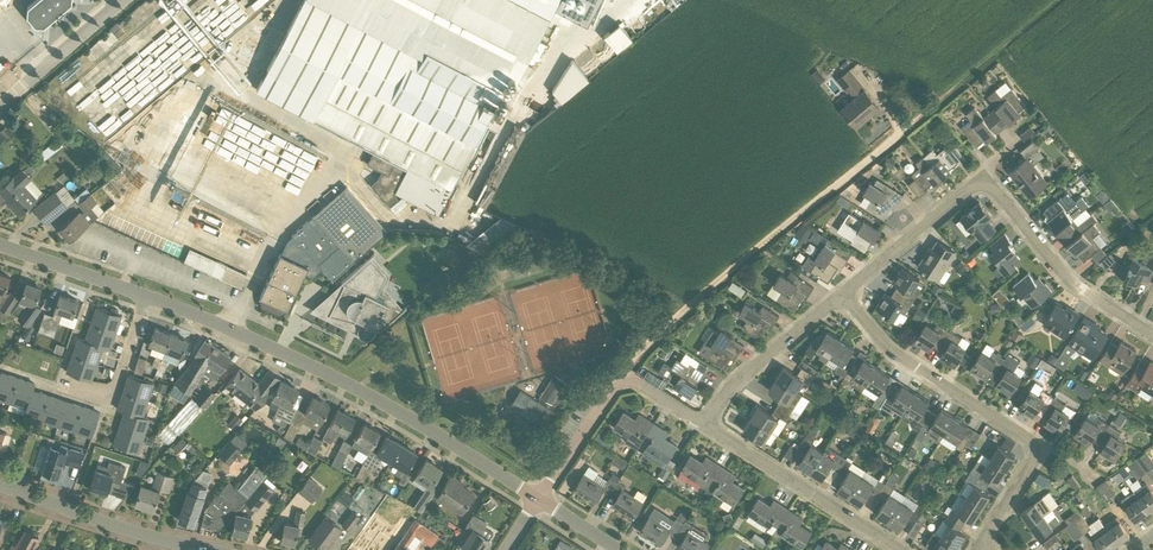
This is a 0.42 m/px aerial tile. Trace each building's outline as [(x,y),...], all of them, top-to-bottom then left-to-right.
[(28,5),(27,15),(35,25),(44,25),(58,14),(59,15),(60,15),(60,14),(63,11),(64,12),(64,11),(63,9),(72,2),(72,0),(34,0),(28,5)] [(316,118),(375,149),(368,163),(381,171),(378,178),(370,184),(388,206),(398,198),(395,193),(396,191),(438,213),(461,168),(480,133),(503,88),(511,92),(529,56),(537,39),(549,15),(554,5),(587,22),(598,0),(303,0),(290,25),(258,88),(316,118)] [(124,31),(119,24),(117,22),(110,27),(117,36),(124,31)] [(619,23),(604,35),(617,51),(632,38),(619,23)] [(538,60),(546,43),(537,39),(529,56),(538,60)] [(589,79),(572,59),(552,91),(561,102),(589,79)] [(997,66),(992,70),(996,74),(1000,70),(997,66)] [(826,78),(818,68),(812,73),(820,83),(826,78)] [(849,70),(838,79),(854,99),(843,108),(857,126),(880,107),(866,89),(865,89),(849,70)] [(1012,88),(1011,87),(1001,95),(996,89),(988,96),(997,107),(990,112),(1003,128),(1010,123),(1019,116),(1017,114),(1026,106),(1012,88)] [(1003,128),(990,112),(984,118),(975,107),(966,114),(971,119),(961,127),(964,130),(977,146),(987,138),(989,141),(997,134),(997,133),(1003,128)] [(1026,139),(1036,131),(1032,125),(1021,133),(1026,139)] [(1047,138),(1053,133),(1048,126),(1042,132),(1047,138)] [(86,134),(79,128),(75,132),(82,138),(86,134)] [(0,130),(0,141),(3,145),(11,139),(2,129),(0,130)] [(28,139),(23,144),(32,153),(37,148),(28,139)] [(1044,155),(1033,141),(1021,150),(1026,158),(1010,172),(1019,183),(1021,182),(1032,195),(1048,182),(1033,164),(1044,155)] [(966,159),(955,146),(949,151),(948,151),(940,158),(933,149),(924,156),(943,178),(951,172),(950,169),(957,163),(958,164),(966,159)] [(924,156),(916,162),(920,167),(912,174),(916,179),(909,184),(920,196),(927,191),(925,189),(930,186),(933,183),(935,185),(943,178),(924,156)] [(887,157),(886,165),(894,167),(896,158),(887,157)] [(30,177),(23,169),(14,176),(14,175),(0,188),(0,200),(2,203),(7,198),(20,212),(26,207),(27,208),(37,198),(24,183),(30,177)] [(1081,175),(1087,183),(1093,178),(1087,170),(1081,175)] [(64,172),(57,177),(61,182),(67,176),(64,172)] [(887,185),(884,190),(870,182),(864,191),(872,197),(866,207),(885,218),(895,202),(898,205),(904,195),(887,185)] [(388,230),(353,185),(316,218),(314,216),(292,235),(293,236),(287,241),(281,254),(280,253),(260,297),(261,307),(279,315),(288,310),(296,292),(306,273),(313,277),(322,269),(332,280),(388,230)] [(1097,195),(1103,202),(1110,197),(1103,190),(1097,195)] [(67,205),(55,191),(35,208),(46,222),(67,205)] [(69,240),(99,216),(91,206),(97,201),(90,194),(79,203),(85,210),(81,213),(80,212),(59,229),(69,240)] [(846,198),(840,195),(837,200),(843,204),(846,198)] [(389,207),(393,212),(407,202),(403,196),(389,207)] [(1061,239),(1062,238),(1063,239),(1078,226),(1078,225),(1072,218),(1083,210),(1076,201),(1069,207),(1061,197),(1044,211),(1052,221),(1049,223),(1056,232),(1055,234),(1061,239)] [(988,219),(991,216),(980,202),(962,216),(973,231),(974,230),(982,240),(996,229),(988,219)] [(881,230),(864,219),(863,221),(850,212),(849,212),(838,230),(853,240),(851,243),(865,252),(873,239),(875,240),(881,230)] [(1101,231),(1094,223),(1098,220),(1092,214),(1078,225),(1078,226),(1063,239),(1067,244),(1067,245),(1073,253),(1076,251),(1084,261),(1091,255),(1101,247),(1093,237),(1101,231)] [(1122,226),(1128,234),(1134,228),(1128,221),(1122,226)] [(806,242),(814,230),(803,224),(795,236),(806,242)] [(1014,252),(1016,251),(1011,245),(1013,243),(1005,233),(990,246),(996,253),(993,255),(1000,263),(998,264),(1005,274),(1016,265),(1015,263),(1020,259),(1014,252)] [(1140,240),(1133,237),(1130,243),(1137,246),(1140,240)] [(482,253),(458,240),(455,244),(454,246),(454,248),(454,250),(453,252),(453,253),(453,256),(454,257),(454,260),(455,262),(455,263),(457,265),(458,267),(461,271),(482,253)] [(955,252),(938,241),(933,248),(931,247),(919,266),(938,278),(955,252)] [(839,266),(842,268),(848,259),(835,251),(836,249),(826,242),(815,260),(810,256),(803,266),(829,282),(839,266)] [(961,253),(965,258),(971,254),(967,248),(961,253)] [(247,274),(190,249),(184,262),(241,288),(247,274)] [(1147,264),(1134,258),(1131,265),(1123,261),(1117,274),(1138,285),(1141,278),(1148,281),(1152,271),(1152,250),(1147,264)] [(386,275),(370,258),(375,253),(374,253),(340,281),(343,283),(329,315),(354,321),(356,318),(361,320),(358,326),(358,327),(357,328),(357,329),(357,330),(357,331),(357,332),(358,333),(358,334),(358,335),(359,335),(360,336),(360,337),(361,337),(362,338),(364,338),(365,339),(367,339),(368,339),(369,338),(371,337),(373,336),(373,335),(374,334),(377,328),(380,330),(406,307),(406,306),(402,310),(376,297),(386,275)] [(1110,253),(1104,259),(1110,265),(1116,259),(1110,253)] [(971,266),(977,261),(972,255),(965,260),(971,266)] [(962,260),(956,265),(963,274),(969,269),(962,260)] [(920,279),(902,267),(893,281),(898,285),(894,290),(913,302),(920,290),(915,287),(920,279)] [(787,276),(791,278),(790,279),(794,281),(797,276),(798,275),(791,270),(787,276)] [(1038,278),(1036,280),(1030,272),(1014,285),(1033,307),(1053,292),(1045,283),(1043,285),(1038,278)] [(1,308),(10,294),(5,291),(10,276),(0,273),(0,307),(1,308)] [(768,292),(795,310),(805,294),(808,297),(814,287),(797,276),(794,281),(790,279),(781,273),(768,292)] [(734,280),(730,287),(743,295),(747,288),(734,280)] [(41,287),(26,282),(20,299),(28,302),(18,316),(29,324),(41,308),(35,304),(41,287)] [(944,288),(936,283),(931,290),(940,295),(944,288)] [(1004,293),(1000,288),(993,293),(1003,306),(1011,299),(1005,292),(1004,293)] [(900,322),(913,302),(894,290),(891,296),(885,293),(876,306),(900,322)] [(19,296),(11,291),(10,294),(1,308),(8,312),(8,313),(19,296)] [(78,300),(60,294),(54,310),(55,310),(53,316),(45,313),(38,331),(54,337),(63,312),(73,316),(78,300)] [(767,300),(759,295),(757,298),(765,304),(767,300)] [(780,316),(763,305),(759,311),(746,302),(739,312),(749,318),(742,328),(760,339),(770,323),(774,325),(780,316)] [(998,302),(991,303),(992,312),(1000,311),(998,302)] [(952,310),(959,314),(963,308),(956,303),(952,310)] [(1080,314),(1070,308),(1068,311),(1057,303),(1044,324),(1064,337),(1080,314)] [(107,305),(105,310),(115,313),(117,309),(107,305)] [(919,306),(913,317),(921,322),(927,311),(919,306)] [(121,315),(97,307),(91,324),(115,332),(121,315)] [(703,311),(694,318),(699,324),(708,317),(703,311)] [(1018,313),(1013,317),(1020,326),(1025,321),(1018,313)] [(1031,315),(1023,324),(1028,330),(1037,320),(1031,315)] [(1107,336),(1093,327),(1095,324),(1084,317),(1068,342),(1084,352),(1087,348),(1096,354),(1107,336)] [(950,330),(937,323),(934,328),(927,323),(915,342),(929,350),(932,345),(938,348),(950,330)] [(91,324),(85,341),(102,347),(109,350),(115,332),(91,324)] [(744,345),(732,337),(733,335),(722,329),(719,333),(709,326),(694,349),(725,368),(735,352),(738,354),(744,345)] [(165,350),(171,334),(155,328),(149,343),(165,350)] [(1010,336),(1021,343),(1026,336),(1015,329),(1010,336)] [(962,338),(950,330),(938,348),(944,352),(940,358),(954,367),(966,348),(958,344),(962,338)] [(841,339),(827,331),(822,339),(816,336),(807,351),(812,355),(818,347),(831,355),(841,339)] [(187,340),(171,334),(165,350),(181,356),(187,340)] [(1014,342),(1007,337),(1003,343),(1010,347),(1014,342)] [(102,347),(85,341),(79,339),(73,355),(96,364),(102,347)] [(854,361),(854,362),(857,357),(851,353),(854,348),(841,339),(831,355),(841,361),(836,368),(835,370),(842,373),(845,375),(854,361)] [(202,371),(203,371),(214,354),(217,349),(205,340),(191,364),(173,385),(169,392),(184,402),(195,383),(202,371)] [(1137,350),(1122,341),(1118,346),(1111,342),(1100,359),(1122,373),(1137,350)] [(230,357),(217,349),(203,371),(202,371),(195,383),(199,387),(205,378),(207,379),(210,376),(215,380),(230,357)] [(993,376),(1005,358),(993,350),(989,356),(982,351),(971,369),(984,378),(988,373),(993,376)] [(1035,367),(1040,358),(1033,353),(1027,363),(1035,367)] [(1061,353),(1055,363),(1065,369),(1071,359),(1061,353)] [(73,355),(67,372),(91,380),(96,364),(73,355)] [(147,359),(139,356),(134,371),(142,374),(147,359)] [(158,367),(162,358),(156,356),(152,365),(158,367)] [(168,360),(162,358),(158,367),(164,370),(168,360)] [(816,375),(820,369),(802,358),(799,364),(802,367),(816,375)] [(996,386),(1010,394),(1025,370),(1018,365),(1017,366),(1005,358),(993,376),(999,380),(996,386)] [(1047,371),(1052,363),(1043,358),(1038,366),(1047,371)] [(658,372),(666,377),(675,383),(674,384),(692,396),(698,386),(693,382),(695,379),(699,382),(708,367),(701,363),(698,367),(691,363),(689,366),(677,359),(673,366),(665,361),(658,372)] [(864,359),(860,365),(854,362),(854,361),(845,375),(845,376),(842,381),(841,381),(852,389),(856,382),(858,384),(860,380),(867,384),(877,368),(864,359)] [(1151,361),(1144,372),(1137,367),(1126,384),(1139,392),(1142,387),(1152,393),(1152,362),(1151,361)] [(811,381),(816,375),(802,367),(797,375),(784,367),(777,378),(797,391),(806,378),(811,381)] [(881,405),(893,387),(886,383),(890,376),(877,368),(867,384),(880,392),(873,404),(879,408),(881,405)] [(1084,379),(1089,372),(1083,368),(1078,375),(1084,379)] [(279,378),(269,370),(259,383),(240,369),(227,385),(257,408),(267,394),(271,389),(279,378)] [(1,372),(0,375),(0,398),(10,402),(18,378),(1,372)] [(572,387),(566,383),(567,381),(556,374),(541,396),(542,396),(539,401),(521,390),(511,406),(535,421),(531,429),(536,432),(535,433),(542,438),(551,423),(549,422),(556,412),(572,387)] [(124,392),(148,400),(153,383),(129,375),(124,392)] [(25,414),(33,390),(35,384),(18,378),(10,402),(26,407),(24,414),(25,414)] [(803,395),(797,391),(777,378),(769,390),(782,398),(777,406),(790,414),(803,395)] [(291,406),(298,389),(280,380),(275,391),(273,396),(272,397),(274,398),(269,407),(277,410),(274,415),(290,422),(297,409),(291,406)] [(168,384),(159,381),(156,389),(166,392),(168,384)] [(906,409),(916,392),(903,384),(899,390),(893,387),(881,405),(891,412),(895,411),(895,410),(902,414),(906,409)] [(215,393),(207,386),(195,399),(204,407),(215,393)] [(1093,391),(1087,387),(1082,395),(1087,399),(1093,391)] [(42,420),(50,396),(33,390),(25,414),(42,420)] [(1042,415),(1053,397),(1041,390),(1038,395),(1030,390),(1019,408),(1033,417),(1036,411),(1042,415)] [(1112,390),(1108,396),(1115,401),(1119,395),(1112,390)] [(148,400),(124,392),(118,409),(125,411),(149,419),(149,418),(143,416),(148,400)] [(916,392),(906,409),(914,414),(911,419),(910,420),(911,425),(919,430),(923,426),(922,425),(931,411),(925,408),(930,401),(916,392)] [(58,425),(66,401),(50,396),(42,420),(58,425)] [(305,412),(301,421),(317,429),(321,421),(330,405),(313,396),(305,412)] [(1065,404),(1053,397),(1042,415),(1048,419),(1044,424),(1058,433),(1070,414),(1062,409),(1065,404)] [(75,431),(83,407),(66,401),(58,425),(75,431)] [(1119,407),(1113,403),(1109,410),(1115,414),(1119,407)] [(780,417),(786,421),(790,414),(777,406),(772,414),(759,406),(751,417),(772,430),(780,417)] [(100,412),(83,407),(75,431),(92,436),(100,412)] [(827,408),(824,413),(829,416),(832,411),(827,408)] [(355,418),(338,409),(329,426),(323,438),(331,442),(338,430),(346,434),(355,418)] [(929,429),(926,433),(939,442),(941,440),(955,417),(942,409),(937,415),(931,411),(922,425),(923,426),(929,429)] [(125,411),(122,419),(119,428),(143,436),(149,419),(125,411)] [(653,423),(639,414),(636,419),(624,411),(614,427),(629,436),(626,441),(637,448),(643,440),(653,423)] [(243,419),(236,413),(228,423),(235,429),(243,419)] [(170,425),(182,432),(187,422),(175,416),(170,425)] [(772,430),(751,417),(744,429),(764,442),(772,430)] [(961,450),(966,444),(970,437),(964,432),(968,426),(955,417),(941,440),(949,446),(953,439),(958,442),(955,446),(961,450)] [(1109,425),(1097,417),(1093,422),(1086,417),(1075,435),(1088,444),(1092,439),(1098,443),(1109,425)] [(299,427),(290,422),(284,436),(292,441),(299,427)] [(860,428),(852,422),(846,431),(854,436),(860,428)] [(356,438),(352,445),(352,446),(359,450),(368,454),(372,447),(380,432),(364,423),(356,438)] [(665,438),(668,433),(653,423),(643,440),(649,444),(646,447),(667,461),(677,445),(665,438)] [(876,428),(869,424),(865,431),(872,435),(876,428)] [(285,430),(282,425),(277,429),(280,434),(285,430)] [(1125,442),(1118,437),(1121,432),(1109,425),(1098,443),(1104,446),(1100,452),(1114,460),(1125,442)] [(603,427),(596,438),(602,442),(609,431),(603,427)] [(823,451),(810,443),(818,431),(812,427),(807,433),(799,446),(807,451),(799,464),(811,472),(824,451),(823,451)] [(119,428),(114,445),(138,453),(143,436),(119,428)] [(981,434),(975,430),(970,437),(966,444),(972,448),(981,434)] [(315,454),(322,440),(314,435),(310,443),(307,450),(315,454)] [(401,444),(386,435),(378,451),(372,447),(368,454),(362,465),(356,476),(364,480),(370,469),(372,470),(375,469),(383,456),(392,461),(401,444)] [(287,441),(279,436),(275,443),(284,448),(287,441)] [(154,439),(148,437),(146,443),(152,445),(154,439)] [(189,441),(188,442),(182,437),(172,447),(178,452),(185,445),(192,452),(196,448),(189,441)] [(307,450),(310,443),(298,437),(295,444),(307,450)] [(886,442),(892,446),(895,441),(889,437),(886,442)] [(1006,437),(1001,446),(1010,452),(1016,443),(1006,437)] [(241,451),(229,440),(218,453),(230,463),(241,451)] [(340,468),(352,446),(352,445),(344,441),(332,463),(340,468)] [(798,447),(792,443),(785,455),(791,459),(798,447)] [(416,453),(401,444),(392,461),(400,465),(395,474),(401,478),(400,480),(405,483),(412,473),(407,470),(416,453)] [(63,462),(79,468),(84,453),(61,445),(59,450),(50,447),(42,472),(58,477),(63,462)] [(1015,456),(999,445),(991,458),(1007,469),(1015,456)] [(824,451),(811,472),(822,479),(823,477),(830,466),(838,471),(846,458),(827,446),(826,448),(823,451),(824,451)] [(912,447),(908,454),(914,458),(918,451),(912,447)] [(1147,471),(1152,480),(1152,469),(1151,466),(1152,465),(1152,460),(1146,450),(1136,457),(1147,471)] [(627,462),(615,454),(611,461),(623,469),(627,462)] [(721,466),(707,457),(703,462),(691,454),(681,470),(702,483),(701,485),(707,489),(721,466)] [(905,457),(902,462),(908,466),(911,461),(905,457)] [(1136,457),(1127,464),(1138,478),(1147,471),(1136,457)] [(862,476),(849,468),(853,462),(846,458),(838,471),(846,476),(838,489),(849,496),(862,476)] [(970,472),(988,484),(992,478),(998,482),(1007,469),(991,458),(987,465),(978,459),(974,466),(973,466),(972,468),(970,472)] [(145,475),(149,462),(138,459),(135,472),(145,475)] [(441,469),(426,459),(415,476),(429,485),(414,505),(421,510),(437,487),(432,483),(441,469)] [(126,467),(109,462),(106,472),(96,469),(90,487),(106,493),(111,479),(121,482),(122,481),(126,467)] [(357,462),(351,473),(356,476),(362,465),(357,462)] [(257,465),(238,489),(247,497),(262,479),(263,479),(262,478),(267,473),(257,465)] [(672,470),(665,466),(659,475),(666,479),(672,470)] [(721,466),(707,489),(712,492),(714,490),(734,503),(744,488),(732,480),(735,475),(721,466)] [(1124,467),(1120,471),(1126,480),(1131,477),(1124,467)] [(202,468),(198,480),(210,484),(213,472),(202,468)] [(160,489),(169,492),(174,477),(158,472),(153,489),(141,485),(135,503),(153,509),(160,489)] [(988,484),(970,472),(966,479),(968,480),(974,484),(966,498),(982,508),(991,494),(984,490),(988,484)] [(885,483),(889,477),(883,473),(879,479),(885,483)] [(1050,479),(1040,473),(1035,481),(1045,487),(1050,479)] [(603,490),(610,494),(619,481),(611,476),(604,487),(584,474),(574,489),(595,502),(603,490)] [(472,493),(458,483),(460,481),(451,475),(436,498),(459,513),(472,493)] [(1054,480),(1058,485),(1065,480),(1061,475),(1054,480)] [(862,476),(849,496),(861,504),(869,491),(877,496),(885,483),(880,480),(876,485),(862,476)] [(323,488),(309,477),(298,491),(312,502),(323,488)] [(251,515),(245,514),(251,506),(255,510),(273,489),(262,479),(247,497),(236,510),(235,513),(231,532),(247,536),(251,515)] [(1101,483),(1110,496),(1115,492),(1106,479),(1101,483)] [(121,482),(116,495),(125,498),(135,485),(122,481),(121,482)] [(236,510),(247,497),(238,489),(228,481),(205,509),(201,525),(220,530),(235,513),(236,510)] [(643,502),(623,489),(626,485),(619,481),(610,494),(617,499),(613,505),(634,518),(643,502)] [(203,496),(206,487),(192,482),(189,491),(188,491),(179,519),(194,524),(203,496)] [(1147,482),(1134,491),(1148,511),(1152,507),(1152,491),(1151,488),(1147,482)] [(889,522),(902,502),(888,493),(891,487),(885,483),(877,496),(885,501),(877,514),(889,522)] [(1101,483),(1096,487),(1105,500),(1110,496),(1101,483)] [(354,498),(344,491),(339,497),(350,505),(354,498)] [(1134,491),(1121,500),(1126,506),(1136,520),(1148,511),(1134,491)] [(1044,515),(1052,509),(1043,496),(1021,512),(1031,525),(1044,515)] [(789,510),(774,500),(771,505),(759,497),(749,513),(770,526),(772,523),(778,527),(789,510)] [(491,498),(484,502),(488,509),(495,505),(491,498)] [(966,498),(957,511),(953,508),(949,514),(963,523),(967,517),(974,521),(982,508),(966,498)] [(917,520),(924,508),(918,504),(915,510),(902,502),(889,522),(900,529),(908,516),(916,521),(917,520)] [(945,511),(949,514),(953,508),(949,505),(945,511)] [(1082,515),(1078,509),(1065,519),(1069,524),(1074,521),(1082,515)] [(297,534),(300,535),(305,512),(297,510),(294,524),(284,522),(280,540),(295,544),(297,534)] [(789,510),(778,527),(784,531),(782,534),(802,547),(812,531),(800,524),(803,519),(789,510)] [(360,517),(352,511),(342,524),(350,530),(360,517)] [(684,523),(686,520),(689,516),(682,511),(677,518),(684,523)] [(731,512),(724,515),(726,522),(734,520),(731,512)] [(945,521),(949,523),(941,536),(957,547),(966,533),(960,529),(963,523),(949,514),(945,521)] [(480,533),(486,523),(473,515),(466,526),(473,530),(462,547),(464,549),(466,549),(483,549),(489,540),(480,533)] [(1061,522),(1057,515),(1049,521),(1044,515),(1031,525),(1040,537),(1061,522)] [(1074,521),(1083,533),(1091,527),(1082,515),(1074,521)] [(669,532),(676,536),(685,523),(684,523),(677,518),(676,518),(670,528),(650,516),(640,531),(661,544),(669,532)] [(1130,534),(1117,516),(1105,525),(1104,525),(1117,543),(1130,534)] [(341,528),(326,517),(309,538),(323,549),(333,537),(334,538),(341,528)] [(356,547),(360,549),(367,549),(381,531),(383,532),(388,526),(377,517),(356,547)] [(431,545),(438,535),(422,525),(416,520),(394,549),(417,549),(423,540),(431,545)] [(405,520),(396,534),(402,539),(411,524),(405,520)] [(709,544),(704,541),(708,534),(686,520),(684,523),(685,523),(676,536),(683,541),(679,547),(684,549),(706,549),(709,544)] [(917,520),(916,521),(908,534),(914,538),(923,524),(917,520)] [(1074,539),(1083,533),(1074,521),(1069,524),(1065,527),(1074,539)] [(1104,525),(1092,535),(1103,549),(1108,549),(1117,543),(1104,525)] [(24,549),(31,549),(38,536),(25,528),(19,538),(17,537),(9,549),(21,549),(22,549),(24,549)] [(381,531),(367,549),(386,549),(393,540),(383,532),(381,531)] [(935,533),(934,532),(926,545),(932,549),(933,549),(955,549),(957,547),(941,536),(935,533)] [(1047,547),(1060,538),(1057,533),(1043,542),(1047,547)] [(764,547),(768,540),(762,536),(757,543),(764,547)] [(561,540),(554,549),(573,549),(574,548),(561,540)] [(842,543),(838,548),(826,541),(821,549),(852,549),(842,543)] [(765,549),(767,549),(770,549),(774,545),(769,542),(765,549)]
